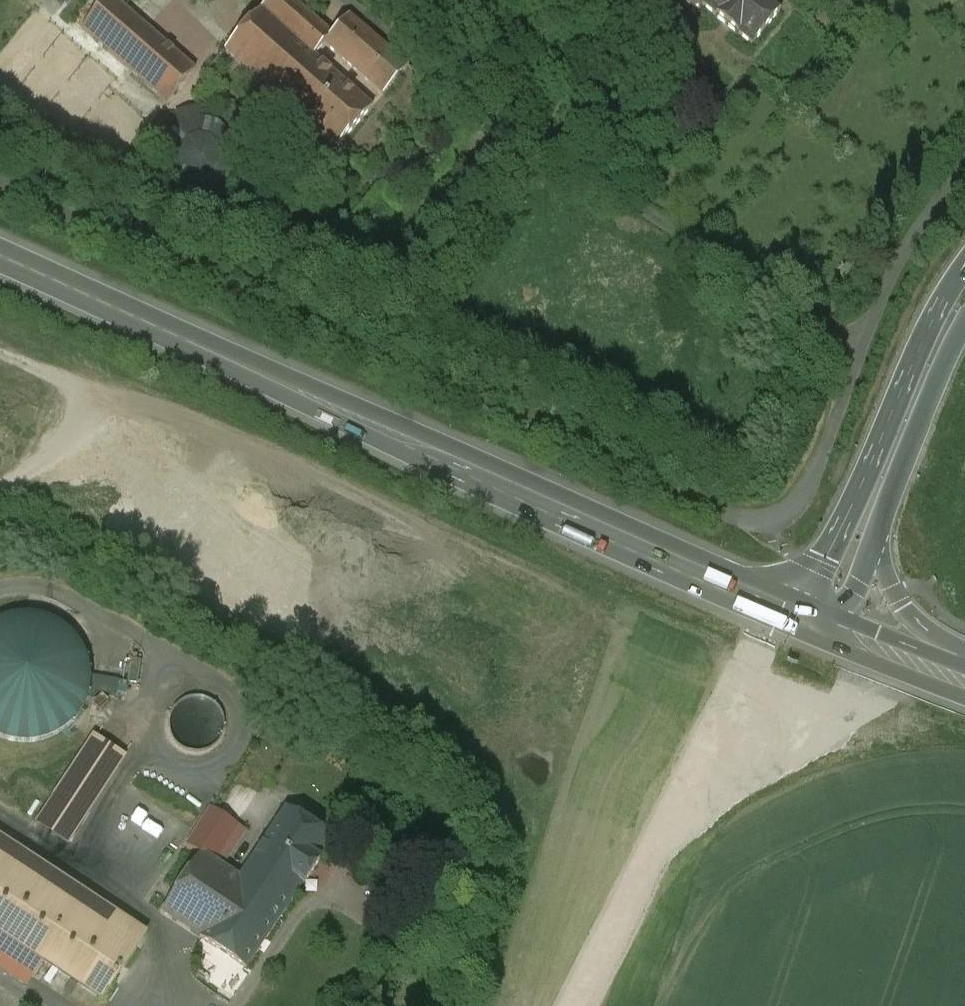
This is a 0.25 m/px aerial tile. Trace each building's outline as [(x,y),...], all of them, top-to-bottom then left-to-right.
[(114,0),(108,0),(82,30),(167,104),(196,70),(114,0)] [(383,96),(408,68),(330,0),(272,0),(226,52),(280,99),(316,58),(327,68),(338,56),(360,75),(383,96)] [(765,0),(685,0),(685,1),(694,8),(700,8),(702,6),(752,47),(780,12),(765,0)] [(336,148),(383,96),(360,75),(349,88),(327,68),(316,58),(280,99),(336,148)] [(179,113),(183,125),(193,122),(199,120),(194,108),(179,113)] [(218,178),(226,169),(230,159),(231,148),(227,137),(220,128),(210,122),(199,120),(193,122),(183,125),(174,132),(169,142),(167,153),(170,164),(176,174),(185,181),(196,184),(208,183),(218,178)] [(9,743),(23,745),(37,744),(51,740),(63,734),(74,725),(83,713),(89,700),(92,687),(92,672),(89,659),(83,646),(74,635),(63,625),(51,619),(37,615),(23,614),(9,617),(0,620),(0,739),(9,743)] [(211,692),(202,690),(190,691),(181,695),(172,704),(167,714),(166,726),(169,737),(173,745),(185,754),(197,757),(204,757),(215,753),(222,748),(229,738),(233,724),(231,713),(226,703),(217,695),(211,692)] [(338,839),(287,805),(245,873),(219,858),(286,748),(256,729),(182,850),(197,860),(162,913),(246,971),(296,890),(305,895),(338,839)] [(126,759),(92,737),(36,825),(70,847),(126,759)] [(0,833),(0,934),(101,999),(147,928),(0,833)]
